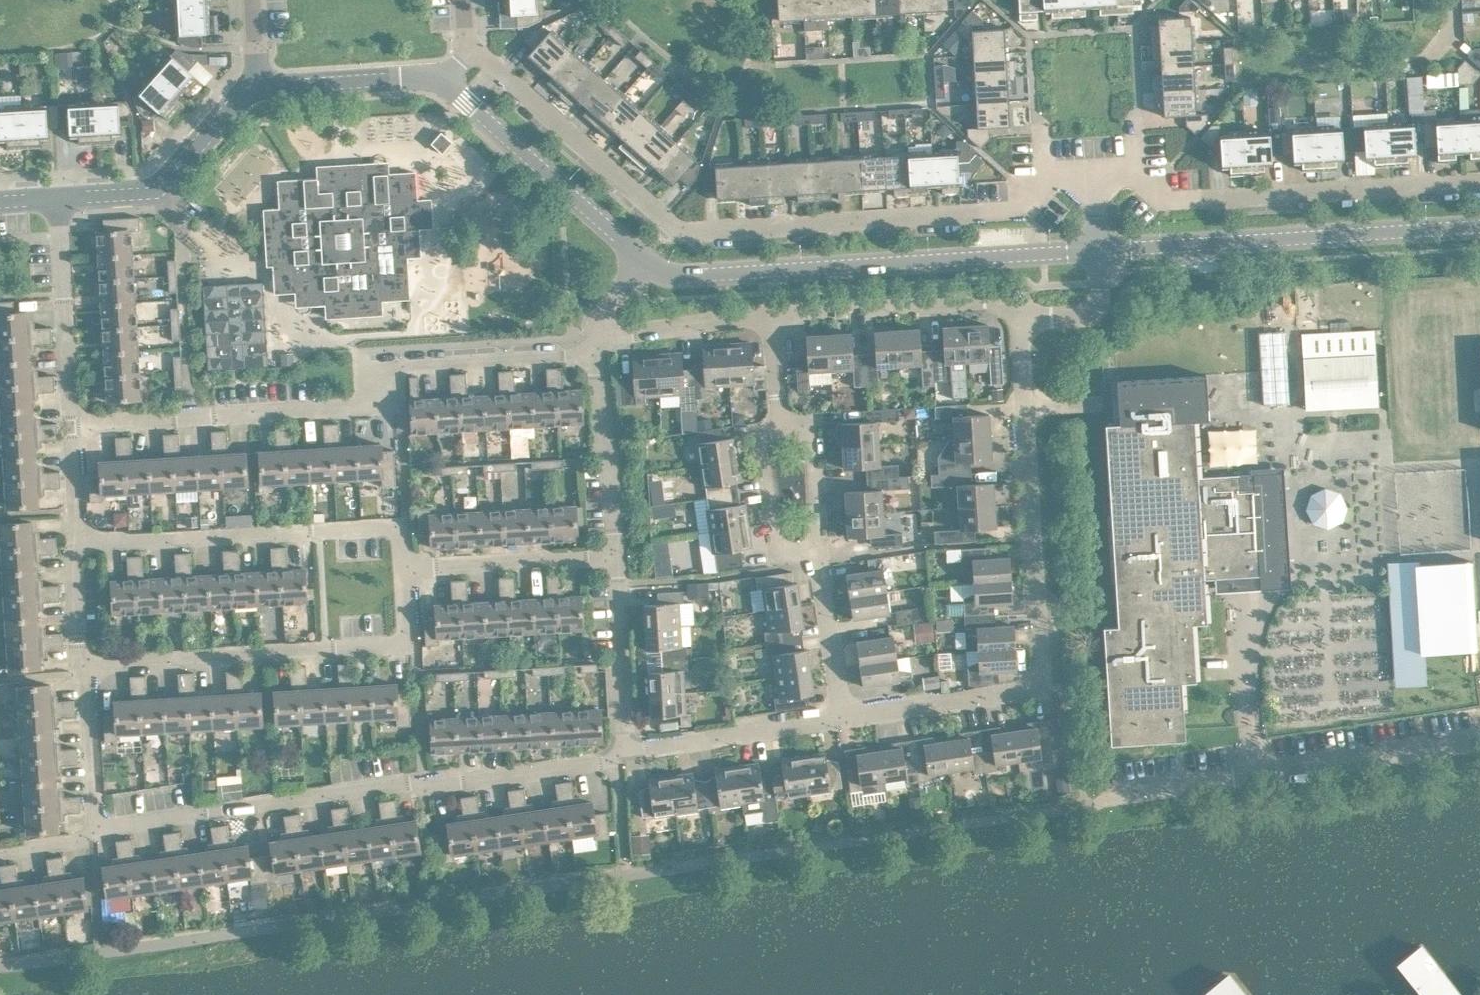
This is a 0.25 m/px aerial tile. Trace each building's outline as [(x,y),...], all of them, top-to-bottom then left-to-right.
[(501,12),(517,11),(518,24),(529,23),(542,17),(541,0),(500,0),(501,12)] [(804,0),(779,0),(780,17),(805,16),(804,0)] [(805,16),(829,14),(828,0),(804,0),(805,16)] [(829,14),(853,13),(852,0),(828,0),(829,14)] [(853,13),(877,11),(876,0),(852,0),(853,13)] [(877,11),(901,10),(900,0),(876,0),(877,11)] [(901,10),(925,8),(924,0),(900,0),(901,10)] [(925,8),(950,7),(949,0),(924,0),(925,8)] [(959,15),(970,4),(965,0),(955,0),(956,12),(959,15)] [(1045,0),(1020,0),(1021,17),(1039,16),(1038,7),(1045,7),(1045,0)] [(1045,7),(1052,6),(1053,15),(1070,14),(1069,0),(1045,0),(1045,7)] [(1070,14),(1087,13),(1086,4),(1093,4),(1093,0),(1069,0),(1070,14)] [(1093,4),(1100,3),(1101,12),(1117,11),(1117,0),(1093,0),(1093,4)] [(1117,11),(1134,10),(1134,1),(1142,1),(1142,0),(1117,0),(1117,11)] [(1200,4),(1195,0),(1183,0),(1180,4),(1180,9),(1197,8),(1200,4)] [(210,4),(177,6),(179,39),(193,44),(204,43),(203,30),(219,29),(218,11),(210,12),(210,4)] [(983,21),(983,16),(973,7),(963,18),(967,22),(983,21)] [(1474,10),(1465,11),(1465,19),(1474,18),(1474,10)] [(1151,25),(1152,41),(1193,39),(1191,14),(1159,16),(1160,24),(1151,25)] [(600,22),(612,33),(618,26),(606,15),(600,22)] [(529,52),(548,69),(570,45),(545,23),(532,29),(525,37),(535,46),(529,52)] [(973,27),(975,52),(1007,50),(1005,25),(973,27)] [(618,26),(612,33),(625,44),(631,37),(618,26)] [(1162,57),(1162,65),(1194,63),(1193,39),(1152,41),(1153,58),(1162,57)] [(1225,44),(1226,61),(1234,60),(1233,44),(1225,44)] [(548,80),(561,91),(588,60),(570,45),(548,69),(553,74),(548,80)] [(1479,64),(1479,45),(1476,46),(1469,54),(1479,64)] [(177,46),(155,70),(180,91),(184,86),(191,92),(202,78),(190,67),(199,57),(191,50),(177,46)] [(636,53),(648,64),(654,58),(642,47),(636,53)] [(73,48),(55,49),(56,64),(74,63),(73,48)] [(191,50),(199,57),(203,61),(208,61),(209,51),(191,50)] [(975,52),(976,76),(1017,74),(1016,57),(1007,57),(1007,50),(975,52)] [(1479,74),(1479,73),(1479,70),(1465,57),(1458,65),(1459,82),(1473,81),(1479,74)] [(654,58),(648,64),(661,75),(667,69),(654,58)] [(579,96),(584,101),(606,76),(588,60),(561,91),(573,102),(579,96)] [(1234,60),(1226,61),(1227,78),(1235,77),(1234,60)] [(92,61),(78,62),(79,79),(92,78),(92,61)] [(935,62),(936,79),(945,78),(944,62),(935,62)] [(1154,72),(1155,89),(1196,87),(1194,63),(1162,65),(1163,72),(1154,72)] [(180,91),(155,70),(134,95),(140,108),(148,115),(157,105),(169,116),(181,102),(175,97),(180,91)] [(976,76),(977,100),(1010,98),(1009,91),(1018,90),(1017,74),(976,76)] [(584,112),(597,123),(624,92),(606,76),(584,101),(589,105),(584,112)] [(945,78),(936,79),(937,95),(946,95),(945,78)] [(672,85),(684,96),(690,89),(678,79),(672,85)] [(1468,84),(1460,85),(1460,96),(1469,95),(1468,84)] [(1257,86),(1244,86),(1245,102),(1258,102),(1257,86)] [(1196,87),(1155,89),(1156,106),(1165,105),(1165,114),(1187,112),(1187,123),(1197,132),(1209,119),(1208,111),(1197,111),(1196,87)] [(690,89),(684,96),(697,107),(702,100),(690,89)] [(615,128),(620,132),(642,108),(624,92),(597,123),(609,134),(615,128)] [(127,98),(95,100),(97,140),(114,139),(113,131),(121,130),(121,122),(134,121),(134,111),(127,98)] [(1010,98),(977,100),(979,125),(968,125),(969,134),(982,145),(990,135),(990,124),(1011,123),(1010,98)] [(95,100),(59,102),(60,126),(71,125),(71,133),(80,133),(80,141),(97,140),(95,100)] [(59,102),(23,104),(25,144),(42,143),(41,135),(50,134),(49,126),(60,126),(59,102)] [(0,105),(0,137),(8,137),(8,145),(25,144),(23,104),(0,105)] [(923,104),(907,105),(907,114),(924,113),(923,104)] [(676,105),(669,114),(672,117),(680,108),(676,105)] [(907,114),(907,105),(890,107),(891,115),(907,114)] [(875,107),(858,108),(859,117),(875,116),(875,107)] [(620,143),(633,155),(660,124),(642,108),(620,132),(625,137),(620,143)] [(859,117),(858,108),(842,110),(842,118),(859,117)] [(827,110),(810,111),(811,120),(827,119),(827,110)] [(811,120),(810,111),(794,113),(794,121),(811,120)] [(779,113),(763,114),(763,123),(780,122),(779,113)] [(763,123),(763,114),(746,115),(747,124),(763,123)] [(1462,118),(1464,150),(1471,149),(1471,158),(1479,157),(1479,116),(1462,118)] [(665,118),(660,124),(663,127),(669,121),(665,118)] [(1462,118),(1426,120),(1427,144),(1438,143),(1439,160),(1457,159),(1457,150),(1464,150),(1462,118)] [(1426,120),(1390,122),(1392,163),(1409,162),(1409,153),(1417,153),(1416,144),(1427,144),(1426,120)] [(1249,171),(1246,131),(1221,132),(1221,121),(1212,122),(1201,135),(1211,144),(1222,143),(1223,165),(1231,164),(1232,173),(1249,171)] [(1390,122),(1354,124),(1355,148),(1366,147),(1367,156),(1375,155),(1376,164),(1392,163),(1390,122)] [(651,159),(656,164),(677,140),(663,127),(660,124),(633,155),(645,166),(651,159)] [(1354,124),(1318,126),(1320,167),(1337,166),(1337,158),(1345,157),(1344,149),(1355,148),(1354,124)] [(1318,126),(1282,129),(1283,153),(1294,152),(1295,160),(1303,160),(1304,168),(1320,167),(1318,126)] [(432,140),(444,150),(454,139),(442,129),(432,140)] [(1282,129),(1246,131),(1249,171),(1265,170),(1265,162),(1273,162),(1272,153),(1283,153),(1282,129)] [(957,148),(933,149),(935,182),(943,182),(943,190),(961,189),(959,159),(970,159),(978,149),(965,137),(957,137),(957,148)] [(677,140),(656,164),(675,181),(680,175),(690,183),(697,175),(702,162),(677,140)] [(933,149),(909,151),(911,192),(929,191),(928,183),(935,182),(933,149)] [(909,151),(885,153),(887,185),(895,185),(895,193),(911,192),(909,151)] [(885,153),(861,154),(863,187),(887,185),(885,153)] [(861,154),(837,156),(839,188),(863,187),(861,154)] [(837,156),(813,157),(815,198),(833,197),(832,189),(839,188),(837,156)] [(813,157),(789,159),(791,191),(799,191),(799,199),(815,198),(813,157)] [(789,159),(765,160),(767,201),(785,200),(784,192),(791,191),(789,159)] [(419,226),(433,225),(431,196),(417,197),(415,169),(361,172),(361,160),(317,163),(318,175),(280,177),(282,205),(266,206),(270,263),(276,263),(277,291),(325,288),(327,314),(384,310),(383,296),(411,295),(409,255),(421,254),(419,226)] [(741,162),(743,194),(750,194),(751,202),(767,201),(765,160),(741,162)] [(718,196),(743,194),(741,162),(709,164),(704,178),(705,188),(718,187),(718,196)] [(99,228),(100,253),(133,251),(131,228),(141,227),(140,213),(104,216),(105,228),(99,228)] [(100,253),(102,277),(134,275),(133,251),(100,253)] [(169,257),(170,273),(178,272),(177,256),(169,257)] [(178,272),(170,273),(171,289),(179,289),(178,272)] [(102,277),(103,301),(136,299),(134,275),(102,277)] [(270,364),(264,279),(203,283),(208,367),(270,364)] [(53,332),(52,324),(36,325),(35,319),(28,320),(27,308),(15,309),(14,297),(0,298),(0,335),(53,332)] [(103,301),(105,325),(137,323),(136,299),(103,301)] [(172,305),(173,321),(181,321),(180,304),(172,305)] [(181,321),(173,321),(174,337),(182,337),(181,321)] [(989,321),(966,323),(968,359),(990,357),(992,381),(1004,380),(1002,351),(990,351),(989,321)] [(105,325),(106,349),(138,347),(137,323),(105,325)] [(946,354),(934,355),(935,379),(936,379),(948,378),(946,360),(968,359),(966,323),(944,324),(946,354)] [(920,326),(898,327),(900,363),(922,362),(923,383),(936,383),(936,379),(935,379),(934,355),(922,356),(920,326)] [(877,358),(866,359),(867,383),(879,382),(878,364),(900,363),(898,327),(875,329),(877,358)] [(1375,328),(1303,332),(1307,407),(1379,403),(1375,328)] [(852,330),(830,331),(832,367),(854,366),(855,384),(867,383),(866,359),(854,360),(852,330)] [(832,367),(830,331),(807,333),(809,362),(797,363),(799,387),(811,386),(810,369),(832,367)] [(30,357),(30,347),(37,346),(37,341),(53,340),(53,332),(0,335),(0,359),(30,357)] [(1265,338),(1269,402),(1289,401),(1285,337),(1265,338)] [(752,340),(728,341),(731,381),(754,380),(755,387),(767,386),(765,362),(754,362),(752,340)] [(694,366),(695,372),(696,396),(708,395),(707,383),(731,381),(728,341),(704,343),(705,365),(694,366)] [(106,349),(107,373),(140,371),(138,347),(106,349)] [(658,352),(661,392),(681,391),(682,408),(697,406),(696,396),(695,372),(684,373),(682,350),(658,352)] [(175,353),(176,369),(184,369),(183,352),(175,353)] [(637,393),(661,392),(658,352),(634,353),(635,376),(624,376),(625,401),(637,400),(637,393)] [(1,383),(56,380),(55,372),(39,373),(38,367),(31,368),(30,357),(0,359),(0,369),(1,383)] [(555,365),(556,381),(564,381),(563,364),(555,365)] [(548,382),(556,381),(555,365),(547,365),(548,382)] [(515,367),(507,368),(508,384),(516,384),(515,367)] [(508,384),(507,368),(499,368),(500,385),(508,384)] [(184,369),(176,369),(177,385),(185,385),(184,369)] [(459,371),(460,387),(468,387),(467,370),(459,371)] [(140,371),(107,373),(109,398),(141,396),(140,371)] [(452,387),(460,387),(459,371),(451,371),(452,387)] [(412,390),(420,389),(419,373),(410,374),(412,390)] [(1119,623),(1104,624),(1112,742),(1143,740),(1154,739),(1186,737),(1182,680),(1197,679),(1193,621),(1208,620),(1205,577),(1220,576),(1260,573),(1260,574),(1287,572),(1281,469),(1252,471),(1252,472),(1240,472),(1199,475),(1195,419),(1210,418),(1207,373),(1118,378),(1121,421),(1118,421),(1107,422),(1106,422),(1119,623)] [(1,383),(2,407),(33,406),(33,395),(40,394),(40,389),(56,388),(56,380),(1,383)] [(583,419),(582,387),(557,388),(559,421),(583,419)] [(1004,387),(993,387),(993,398),(1004,398),(1004,387)] [(557,388),(533,390),(535,422),(559,421),(557,388)] [(535,422),(533,390),(509,391),(511,423),(535,422)] [(509,391),(485,393),(487,425),(511,423),(509,391)] [(487,425),(485,393),(461,394),(462,426),(487,425)] [(461,394),(437,396),(438,428),(462,426),(461,394)] [(438,428),(437,396),(412,397),(414,429),(438,428)] [(955,436),(991,434),(990,411),(960,413),(959,401),(935,403),(936,415),(954,414),(955,436)] [(842,420),(844,443),(880,441),(878,419),(900,417),(900,405),(872,407),(872,419),(842,420)] [(915,405),(905,405),(905,411),(911,416),(916,415),(915,405)] [(2,407),(4,432),(58,428),(58,420),(42,421),(41,416),(34,416),(33,406),(2,407)] [(740,410),(735,410),(735,421),(746,421),(746,415),(740,410)] [(712,416),(699,417),(700,426),(713,425),(712,416)] [(340,420),(332,421),(333,437),(341,436),(340,420)] [(333,437),(332,421),(324,421),(325,437),(333,437)] [(292,423),(284,424),(285,440),(293,439),(292,423)] [(285,440),(284,424),(276,424),(277,440),(285,440)] [(213,444),(221,444),(220,427),(212,428),(213,444)] [(220,427),(221,444),(229,443),(228,427),(220,427)] [(698,440),(701,462),(739,456),(736,434),(710,438),(708,427),(698,428),(699,440),(698,440)] [(4,432),(5,455),(36,454),(36,443),(43,443),(43,437),(59,436),(58,428),(4,432)] [(173,447),(172,430),(164,431),(165,447),(173,447)] [(180,430),(172,430),(173,447),(181,446),(180,430)] [(117,450),(125,450),(124,433),(116,434),(117,450)] [(124,433),(125,450),(133,449),(132,433),(124,433)] [(939,459),(939,471),(963,470),(963,458),(993,456),(991,434),(955,436),(957,458),(939,459)] [(357,443),(359,475),(383,474),(383,484),(397,483),(395,447),(383,448),(382,441),(357,443)] [(875,463),(876,475),(900,474),(899,462),(881,463),(880,441),(844,443),(845,465),(875,463)] [(335,476),(359,475),(357,443),(333,444),(335,476)] [(312,478),(335,476),(333,444),(309,446),(312,478)] [(288,479),(312,478),(309,446),(286,447),(288,479)] [(263,481),(288,479),(286,447),(261,449),(263,481)] [(248,482),(246,450),(221,451),(224,483),(248,482)] [(221,451),(197,453),(200,485),(224,483),(221,451)] [(200,485),(197,453),(174,454),(176,486),(200,485)] [(5,455),(7,479),(61,476),(61,468),(44,469),(44,464),(37,464),(36,454),(5,455)] [(174,454),(150,456),(152,488),(176,486),(174,454)] [(152,488),(150,456),(126,457),(128,489),(152,488)] [(565,456),(549,457),(549,465),(565,464),(565,456)] [(706,484),(708,495),(733,491),(731,480),(743,478),(739,456),(701,462),(704,484),(706,484)] [(128,489),(126,457),(101,458),(102,472),(90,473),(91,499),(105,498),(104,491),(128,489)] [(549,465),(549,457),(533,458),(533,466),(549,465)] [(517,459),(500,460),(501,468),(517,467),(517,459)] [(501,468),(500,460),(484,461),(485,469),(501,468)] [(469,462),(452,463),(453,471),(469,470),(469,462)] [(453,471),(452,463),(436,464),(437,472),(453,471)] [(958,482),(960,504),(996,502),(994,480),(964,482),(963,470),(939,471),(932,471),(932,484),(958,482)] [(846,489),(848,511),(884,509),(882,487),(910,485),(910,473),(900,474),(876,475),(876,487),(846,489)] [(929,473),(920,473),(920,486),(929,486),(929,473)] [(61,476),(7,479),(8,504),(40,502),(39,491),(46,490),(46,485),(62,484),(61,476)] [(708,506),(711,528),(749,523),(746,501),(735,502),(733,491),(708,495),(710,506),(708,506)] [(996,502),(960,504),(961,526),(935,528),(936,540),(968,538),(967,526),(997,524),(996,502)] [(576,503),(551,505),(553,537),(578,535),(576,503)] [(458,543),(456,510),(432,512),(432,505),(418,506),(420,531),(432,531),(433,544),(458,543)] [(551,505),(528,506),(530,538),(553,537),(551,505)] [(528,506),(504,508),(506,540),(530,538),(528,506)] [(504,508),(480,509),(482,541),(506,540),(504,508)] [(121,510),(115,516),(116,523),(128,522),(128,509),(121,510)] [(480,509),(456,510),(458,543),(482,541),(480,509)] [(884,509),(848,511),(849,534),(879,532),(880,544),(904,542),(903,530),(885,531),(884,509)] [(253,510),(227,511),(227,523),(253,522),(253,510)] [(198,513),(187,513),(187,523),(198,523),(198,513)] [(1,520),(3,545),(58,542),(57,534),(41,535),(40,529),(33,530),(33,518),(1,520)] [(749,523),(711,528),(714,550),(716,550),(719,568),(744,564),(741,546),(752,545),(749,523)] [(663,538),(653,539),(657,574),(667,573),(663,538)] [(3,545),(4,569),(35,567),(35,557),(42,556),(42,551),(58,550),(58,542),(3,545)] [(280,544),(281,560),(289,560),(287,543),(280,544)] [(273,561),(281,560),(280,544),(272,544),(273,561)] [(240,546),(232,547),(233,563),(241,563),(240,546)] [(961,546),(947,547),(948,559),(962,558),(961,546)] [(233,563),(232,547),(224,547),(225,564),(233,563)] [(191,549),(183,550),(184,566),(192,566),(191,549)] [(184,566),(183,550),(176,550),(177,567),(184,566)] [(143,552),(135,553),(136,569),(144,569),(143,552)] [(136,569),(135,553),(128,553),(129,569),(136,569)] [(973,557),(975,579),(1012,577),(1011,554),(973,557)] [(847,572),(851,594),(888,588),(883,555),(868,557),(869,568),(847,572)] [(1396,563),(1402,661),(1426,660),(1425,651),(1478,648),(1473,558),(1396,563)] [(308,598),(306,566),(281,568),(283,600),(308,598)] [(4,569),(6,593),(61,590),(60,582),(44,583),(43,577),(36,578),(35,567),(4,569)] [(281,568),(257,569),(259,601),(283,600),(281,568)] [(259,601),(257,569),(233,571),(235,603),(259,601)] [(233,571),(209,572),(211,604),(235,603),(233,571)] [(557,587),(555,571),(548,572),(549,588),(557,587)] [(563,571),(555,571),(557,587),(564,587),(563,571)] [(211,604),(209,572),(185,573),(187,606),(211,604)] [(185,573),(161,575),(163,607),(187,606),(185,573)] [(763,585),(766,607),(801,602),(798,580),(768,584),(766,573),(757,574),(759,586),(763,585)] [(501,591),(509,590),(508,574),(500,574),(501,591)] [(508,574),(509,590),(516,590),(515,574),(508,574)] [(163,607),(161,575),(137,576),(139,609),(163,607)] [(139,609),(137,576),(112,578),(114,610),(139,609)] [(460,577),(461,593),(469,593),(468,576),(460,577)] [(453,594),(461,593),(460,577),(452,577),(453,594)] [(965,612),(965,614),(991,612),(991,601),(1013,599),(1012,577),(975,579),(975,591),(964,595),(964,600),(965,612)] [(709,579),(688,581),(688,596),(710,595),(709,579)] [(645,602),(646,624),(681,622),(680,600),(684,600),(684,588),(659,589),(659,601),(645,602)] [(888,588),(851,594),(854,616),(891,611),(888,588)] [(6,593),(7,617),(38,615),(38,605),(45,604),(45,599),(61,598),(61,590),(6,593)] [(584,626),(582,593),(557,595),(559,627),(584,626)] [(557,595),(533,596),(535,628),(559,627),(557,595)] [(535,628),(533,596),(509,598),(511,630),(535,628)] [(509,598),(485,599),(487,631),(511,630),(509,598)] [(487,631),(485,599),(461,601),(463,633),(487,631)] [(964,600),(947,601),(947,613),(965,612),(964,600)] [(463,633),(461,601),(436,602),(437,616),(425,616),(427,642),(440,641),(440,634),(463,633)] [(765,629),(767,641),(776,639),(775,628),(805,624),(801,602),(766,607),(770,628),(765,629)] [(925,604),(897,608),(899,620),(927,616),(925,604)] [(734,612),(724,613),(725,622),(735,621),(734,612)] [(967,648),(979,647),(1016,645),(1015,622),(992,624),(991,612),(965,614),(967,648)] [(7,617),(9,641),(63,638),(63,629),(46,630),(46,625),(39,626),(38,615),(7,617)] [(954,616),(937,617),(938,629),(954,628),(954,616)] [(933,618),(914,620),(916,641),(935,639),(933,618)] [(662,645),(663,656),(678,656),(688,655),(687,643),(682,643),(681,622),(646,624),(647,646),(662,645)] [(857,639),(861,661),(898,655),(894,633),(857,639)] [(63,638),(9,641),(10,666),(41,664),(41,652),(48,652),(47,647),(64,646),(63,638)] [(773,652),(776,673),(811,668),(808,646),(778,651),(776,639),(767,641),(769,653),(773,652)] [(1016,645),(979,647),(980,659),(968,663),(969,682),(996,680),(995,669),(1018,667),(1016,645)] [(952,649),(938,650),(939,666),(952,665),(952,649)] [(649,669),(650,691),(685,689),(684,667),(688,667),(688,655),(678,656),(663,656),(663,668),(649,669)] [(898,655),(861,661),(864,683),(913,676),(912,669),(899,667),(898,655)] [(348,676),(347,660),(339,661),(340,677),(348,676)] [(355,660),(347,660),(348,676),(356,676),(355,660)] [(582,661),(582,669),(599,668),(598,660),(582,661)] [(566,662),(549,663),(550,671),(566,670),(566,662)] [(300,679),(299,663),(291,663),(292,680),(300,679)] [(307,663),(299,663),(300,679),(308,679),(307,663)] [(550,671),(549,663),(533,664),(534,672),(550,671)] [(518,665),(501,666),(502,674),(518,673),(518,665)] [(243,666),(235,667),(236,683),(244,683),(243,666)] [(502,674),(501,666),(485,667),(486,675),(502,674)] [(236,683),(235,667),(227,667),(228,684),(236,683)] [(470,668),(453,669),(454,677),(470,676),(470,668)] [(811,668),(776,673),(779,695),(775,696),(777,708),(802,704),(800,692),(814,690),(811,668)] [(187,670),(188,686),(196,686),(195,669),(187,670)] [(454,677),(453,669),(437,670),(438,678),(454,677)] [(180,687),(188,686),(187,670),(179,670),(180,687)] [(147,672),(139,673),(140,689),(148,689),(147,672)] [(140,689),(139,673),(131,673),(132,690),(140,689)] [(940,673),(928,674),(929,686),(941,685),(940,673)] [(19,683),(21,708),(75,705),(75,697),(59,698),(58,692),(51,693),(50,681),(19,683)] [(372,682),(374,715),(397,713),(398,723),(412,722),(409,686),(397,687),(397,681),(372,682)] [(350,716),(374,715),(372,682),(348,684),(350,716)] [(326,718),(350,716),(348,684),(324,685),(326,718)] [(302,719),(326,718),(324,685),(300,687),(302,719)] [(277,720),(302,719),(300,687),(275,688),(277,720)] [(263,721),(261,689),(236,691),(238,723),(263,721)] [(685,689),(650,691),(652,713),(681,712),(682,723),(692,722),(691,710),(687,711),(685,689)] [(236,691),(212,692),(214,724),(238,723),(236,691)] [(214,724),(212,692),(188,693),(190,726),(214,724)] [(188,693),(164,695),(166,727),(190,726),(188,693)] [(166,727),(164,695),(140,696),(142,729),(166,727)] [(119,730),(142,729),(140,696),(116,698),(116,711),(104,712),(106,738),(120,737),(119,730)] [(727,714),(723,714),(724,722),(735,720),(735,714),(733,701),(726,702),(727,714)] [(21,708),(22,732),(53,730),(53,720),(60,719),(60,714),(76,713),(75,705),(21,708)] [(601,706),(576,708),(578,740),(603,739),(601,706)] [(576,708),(552,709),(554,742),(578,740),(576,708)] [(552,709),(528,711),(530,743),(554,742),(552,709)] [(528,711),(504,712),(506,745),(530,743),(528,711)] [(504,712),(480,714),(482,746),(506,745),(504,712)] [(480,714),(456,715),(458,748),(482,746),(480,714)] [(458,748),(456,715),(431,717),(433,749),(458,748)] [(1028,726),(1015,728),(1019,758),(1041,755),(1042,761),(1054,759),(1048,717),(1027,720),(1028,726)] [(1000,724),(980,727),(986,769),(998,767),(997,761),(1019,758),(1015,728),(1001,730),(1000,724)] [(960,736),(947,738),(952,768),(974,765),(974,771),(986,769),(980,727),(960,730),(960,736)] [(22,732),(24,756),(78,753),(78,744),(62,745),(61,740),(54,741),(53,730),(22,732)] [(933,734),(913,737),(919,779),(931,777),(930,771),(952,768),(947,738),(934,740),(933,734)] [(893,746),(880,748),(884,778),(906,775),(907,781),(919,779),(913,737),(892,740),(893,746)] [(886,789),(884,778),(880,748),(867,750),(866,744),(845,747),(851,789),(863,787),(864,792),(886,789)] [(826,750),(804,753),(810,791),(832,788),(832,786),(843,784),(839,759),(828,761),(826,750)] [(24,756),(25,780),(56,778),(56,768),(63,767),(63,762),(79,761),(78,753),(24,756)] [(784,768),(772,769),(776,794),(787,792),(788,794),(810,791),(804,753),(782,756),(784,768)] [(778,808),(776,794),(772,769),(761,771),(760,760),(738,763),(743,801),(745,814),(765,811),(766,818),(779,816),(778,808)] [(717,777),(706,779),(710,804),(721,802),(721,804),(743,801),(738,763),(716,766),(717,777)] [(192,768),(184,769),(185,777),(192,777),(192,768)] [(1068,769),(1056,770),(1059,792),(1072,790),(1068,769)] [(693,770),(671,773),(677,811),(699,808),(699,806),(710,804),(706,779),(695,781),(693,770)] [(242,772),(218,774),(220,797),(243,794),(242,779),(243,779),(242,772)] [(677,811),(671,773),(649,776),(651,787),(639,789),(643,814),(655,812),(655,814),(677,811)] [(216,777),(205,777),(205,786),(216,786),(216,777)] [(25,780),(27,804),(81,801),(81,792),(65,793),(64,788),(57,789),(56,778),(25,780)] [(573,778),(564,779),(572,833),(595,830),(597,837),(610,835),(606,809),(594,811),(592,799),(581,800),(580,793),(575,794),(573,778)] [(554,804),(544,806),(549,837),(572,833),(564,779),(556,780),(559,796),(553,797),(554,804)] [(525,785),(517,786),(525,840),(549,837),(544,806),(534,807),(533,800),(527,801),(525,785)] [(507,811),(497,813),(501,844),(525,840),(517,786),(509,787),(511,803),(506,804),(507,811)] [(477,792),(469,793),(477,847),(501,844),(497,813),(486,814),(485,807),(480,808),(477,792)] [(477,847),(469,793),(461,794),(464,810),(458,811),(460,818),(448,820),(450,832),(438,834),(442,860),(455,858),(454,851),(477,847)] [(396,796),(388,797),(396,851),(420,848),(416,817),(405,819),(403,811),(398,812),(396,796)] [(378,823),(367,824),(372,855),(396,851),(388,797),(380,798),(382,815),(377,815),(378,823)] [(81,801),(27,804),(28,829),(59,827),(59,815),(66,815),(65,810),(82,809),(81,801)] [(348,803),(340,804),(348,858),(372,855),(367,824),(357,826),(356,819),(351,819),(348,803)] [(330,830),(320,831),(325,862),(348,858),(340,804),(332,806),(335,822),(329,823),(330,830)] [(917,807),(912,812),(912,814),(912,817),(915,816),(923,815),(923,812),(922,807),(917,807)] [(301,810),(293,811),(301,865),(325,862),(320,831),(310,833),(309,826),(303,826),(301,810)] [(273,851),(262,852),(265,878),(279,876),(278,869),(301,865),(293,811),(285,813),(287,829),(282,830),(283,837),(272,839),(273,851)] [(228,821),(220,822),(228,876),(251,873),(252,880),(265,878),(262,852),(250,854),(248,842),(236,844),(235,837),(230,837),(228,821)] [(210,848),(199,849),(204,880),(228,876),(220,822),(212,823),(214,840),(209,840),(210,848)] [(180,828),(172,829),(180,883),(204,880),(199,849),(189,851),(188,844),(183,844),(180,828)] [(162,855),(152,856),(157,887),(180,883),(172,829),(164,831),(167,847),(161,847),(162,855)] [(650,831),(633,832),(634,852),(651,851),(650,831)] [(133,835),(125,836),(133,890),(157,887),(152,856),(142,858),(141,851),(135,851),(133,835)] [(133,890),(125,836),(117,838),(119,854),(114,855),(115,862),(104,863),(108,894),(133,890)] [(64,853),(55,854),(64,908),(88,904),(84,874),(72,875),(71,868),(66,869),(64,853)] [(46,879),(35,881),(40,912),(64,908),(55,854),(47,855),(50,871),(45,872),(46,879)] [(16,860),(8,861),(16,915),(40,912),(35,881),(25,882),(24,875),(19,876),(16,860)] [(8,861),(0,862),(2,878),(0,879),(0,918),(16,915),(8,861)] [(266,884),(252,886),(254,905),(269,903),(266,884)] [(1426,994),(1463,994),(1422,944),(1411,953),(1410,953),(1416,960),(1405,968),(1426,994)] [(1229,973),(1218,982),(1223,989),(1215,994),(1247,994),(1229,973)]
